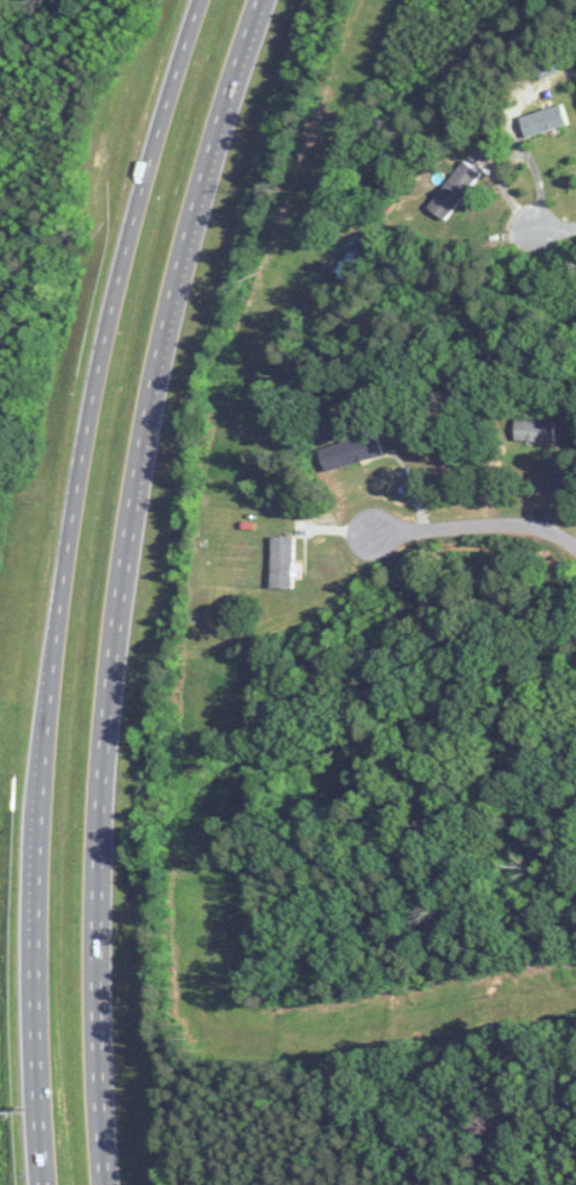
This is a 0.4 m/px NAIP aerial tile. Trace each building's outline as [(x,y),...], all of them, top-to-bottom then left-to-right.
[(567,123),(561,105),(520,118),(526,137),(567,123)] [(445,220),(481,174),(463,160),(427,207),(445,220)] [(515,442),(554,442),(555,420),(515,420),(515,442)] [(383,455),(377,434),(319,450),(324,471),(383,455)] [(293,588),(293,537),(271,537),(271,588),(293,588)]
